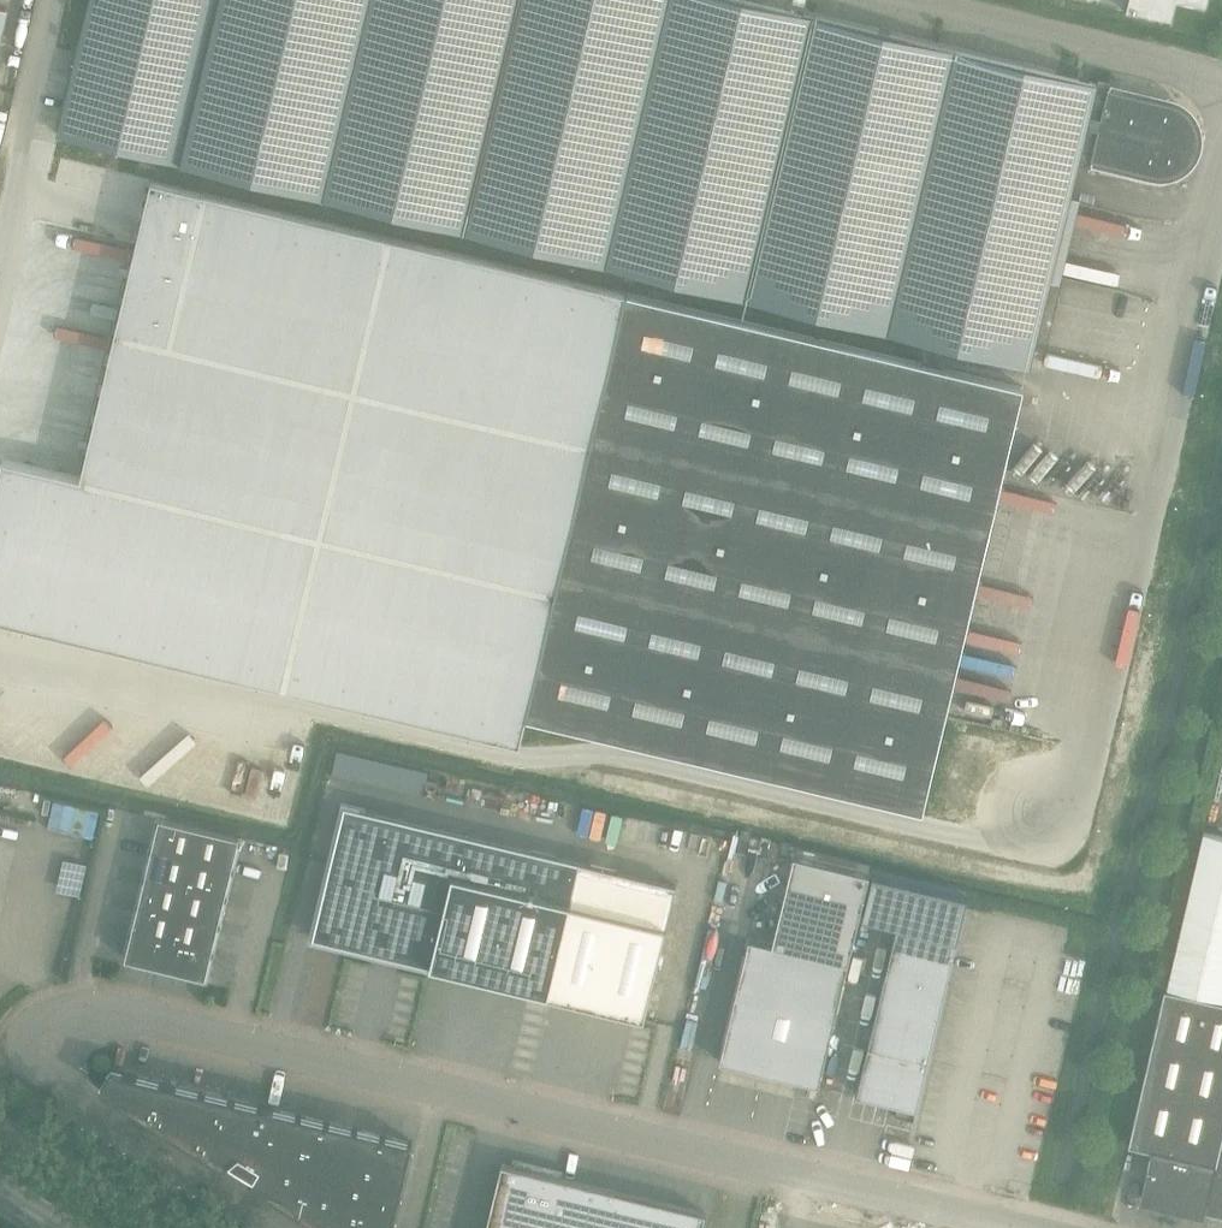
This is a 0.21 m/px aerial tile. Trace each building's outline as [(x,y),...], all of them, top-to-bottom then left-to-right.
[(59,136),(180,164),(320,198),(462,232),(605,266),(687,286),(743,299),(860,327),(888,334),(1029,367),(1052,274),(1069,201),(1080,156),(1155,173),(1158,174),(1161,174),(1165,174),(1168,174),(1171,173),(1174,172),(1177,171),(1180,169),(1183,168),(1185,166),(1188,164),(1190,161),(1192,159),(1194,156),(1195,153),(1197,150),(1198,147),(1198,144),(1199,141),(1199,137),(1199,134),(1199,131),(1198,128),(1197,125),(1196,122),(1194,119),(1193,116),(1191,114),(1189,111),(1186,109),(1184,107),(1181,105),(1178,104),(1175,102),(1172,101),(1097,83),(952,49),(813,16),(745,0),(91,0),(59,136)] [(1125,10),(1173,21),(1178,0),(1127,0),(1125,10)] [(9,9),(3,7),(0,7),(0,46),(9,9)] [(0,476),(0,620),(520,744),(526,719),(923,813),(946,717),(1002,482),(1024,388),(148,180),(133,243),(77,475),(4,457),(0,476)] [(337,751),(332,774),(423,796),(428,773),(337,751)] [(332,859),(312,938),(644,1018),(676,885),(344,805),(332,859)] [(158,819),(125,958),(206,978),(239,838),(159,818),(158,819)] [(1203,832),(1167,987),(1221,1000),(1221,836),(1203,832)] [(86,865),(63,859),(56,890),(79,895),(86,865)] [(794,859),(773,945),(847,963),(868,876),(794,859)] [(873,875),(843,999),(877,1007),(856,1095),(898,1104),(895,1116),(913,1120),(916,1109),(957,941),(965,907),(967,898),(873,875)] [(721,1056),(719,1062),(818,1086),(847,963),(773,945),(749,940),(721,1056)] [(1221,1216),(1221,1003),(1164,990),(1128,1146),(1129,1146),(1151,1151),(1141,1197),(1221,1216)] [(411,1144),(112,1070),(99,1091),(225,1168),(228,1164),(251,1178),(247,1184),(321,1227),(391,1227),(411,1144)] [(705,1215),(501,1165),(485,1227),(702,1227),(705,1215)]
